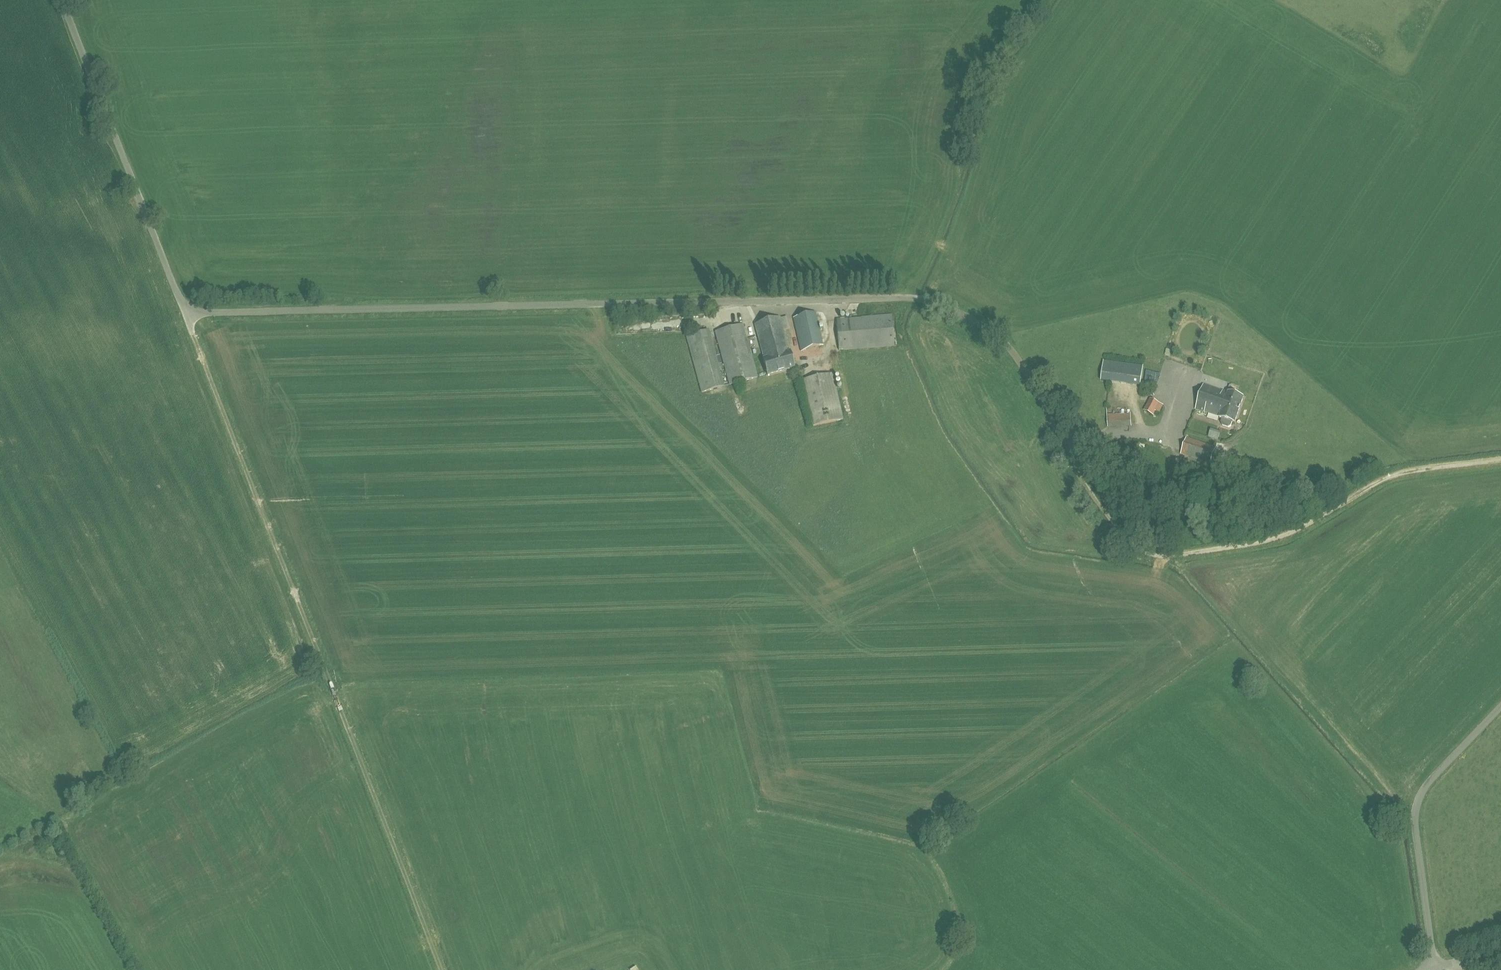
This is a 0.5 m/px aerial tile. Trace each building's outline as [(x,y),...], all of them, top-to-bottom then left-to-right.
[(801,350),(823,345),(815,312),(793,317),(801,350)] [(843,349),(894,345),(891,315),(841,319),(843,349)] [(755,324),(762,347),(769,345),(772,353),(788,349),(784,331),(790,328),(787,317),(780,318),(780,317),(755,324)] [(758,377),(742,324),(715,331),(730,385),(758,377)] [(702,392),(721,387),(706,331),(687,336),(702,392)] [(764,359),(768,374),(794,367),(790,351),(789,351),(788,349),(772,353),(769,345),(762,347),(765,359),(764,359)] [(1143,366),(1103,360),(1101,380),(1141,385),(1143,366)] [(833,372),(800,380),(811,427),(844,420),(833,372)] [(1219,417),(1222,418),(1221,422),(1222,425),(1228,427),(1231,425),(1232,421),(1235,422),(1244,397),(1228,391),(1228,392),(1204,384),(1195,408),(1220,417),(1219,417)] [(1160,414),(1164,406),(1150,398),(1143,410),(1154,416),(1156,412),(1160,414)] [(1107,414),(1108,427),(1131,425),(1131,413),(1107,414)] [(1210,464),(1216,447),(1186,437),(1180,453),(1210,464)]
